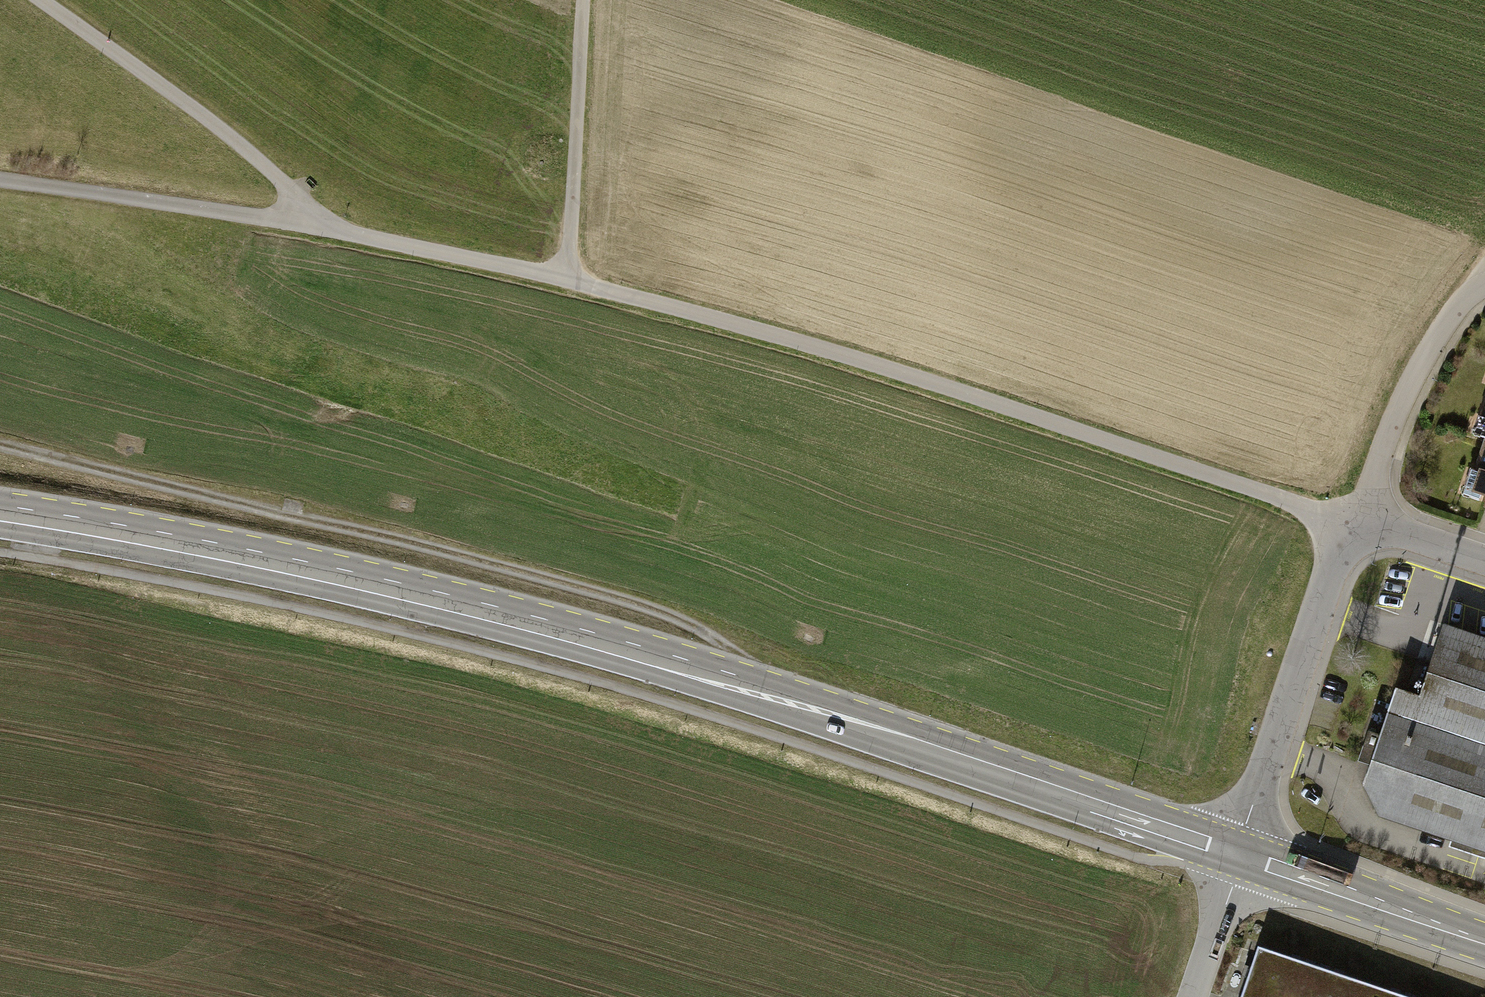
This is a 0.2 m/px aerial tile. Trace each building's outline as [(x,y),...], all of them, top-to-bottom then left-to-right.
[(1460,482),(1484,490),(1484,406),(1460,482)] [(1387,713),(1362,789),(1376,816),(1484,852),(1484,746),(1387,713)] [(1257,945),(1239,996),(1409,996),(1257,945)]
